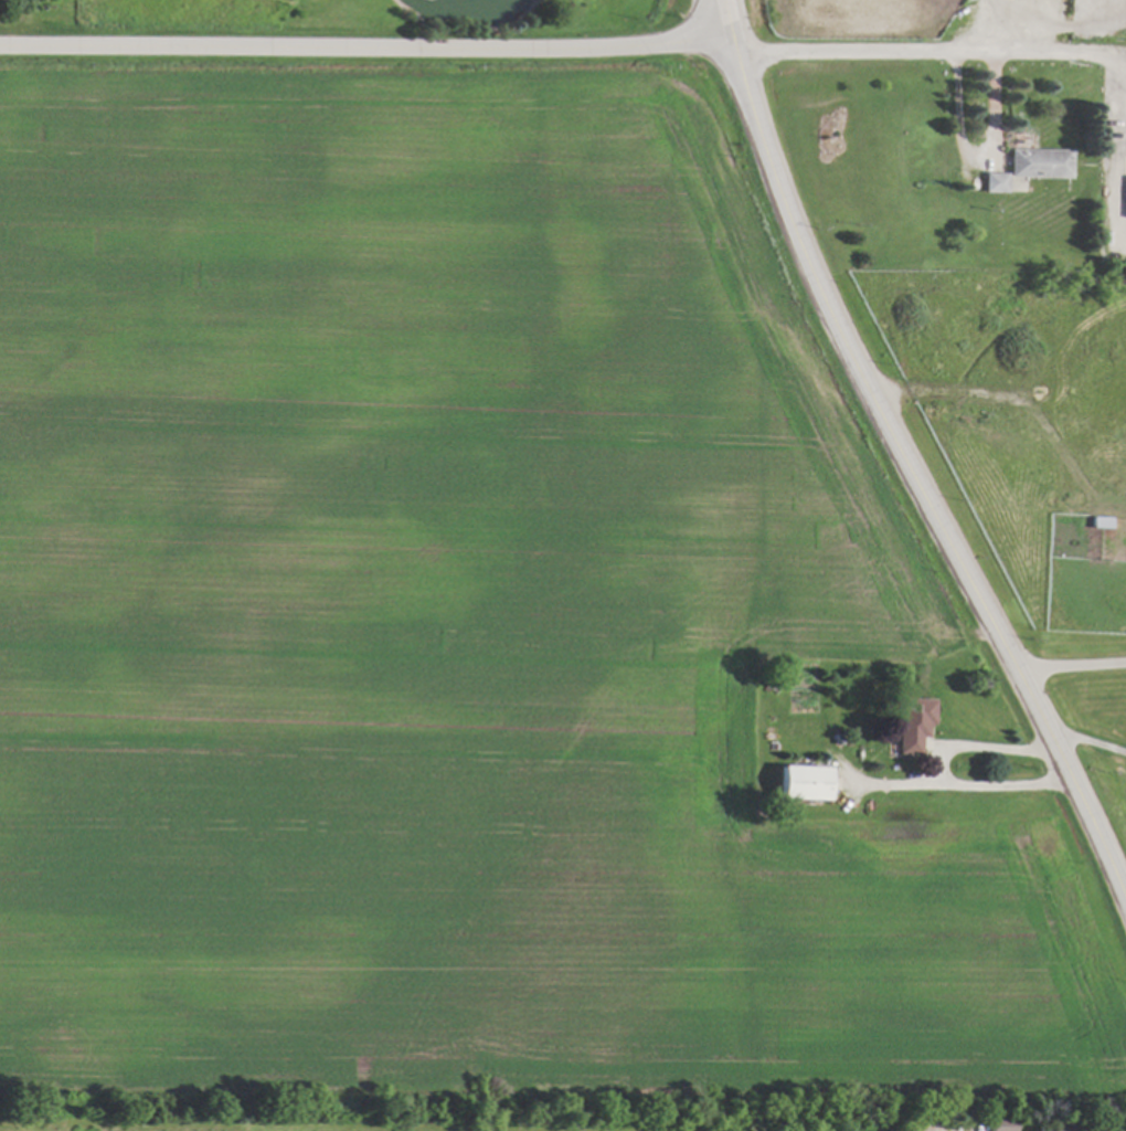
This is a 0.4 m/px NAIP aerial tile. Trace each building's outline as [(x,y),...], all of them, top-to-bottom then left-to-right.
[(1008,176),(1069,177),(1069,149),(1008,148),(1008,176)] [(983,191),(1006,192),(1006,172),(983,171),(983,191)] [(933,698),(897,698),(896,752),(918,753),(919,736),(926,737),(927,724),(932,725),(933,698)] [(825,799),(826,766),(779,765),(778,798),(825,799)] [(1011,1117),(987,1117),(986,1130),(1010,1130),(1011,1117)]
